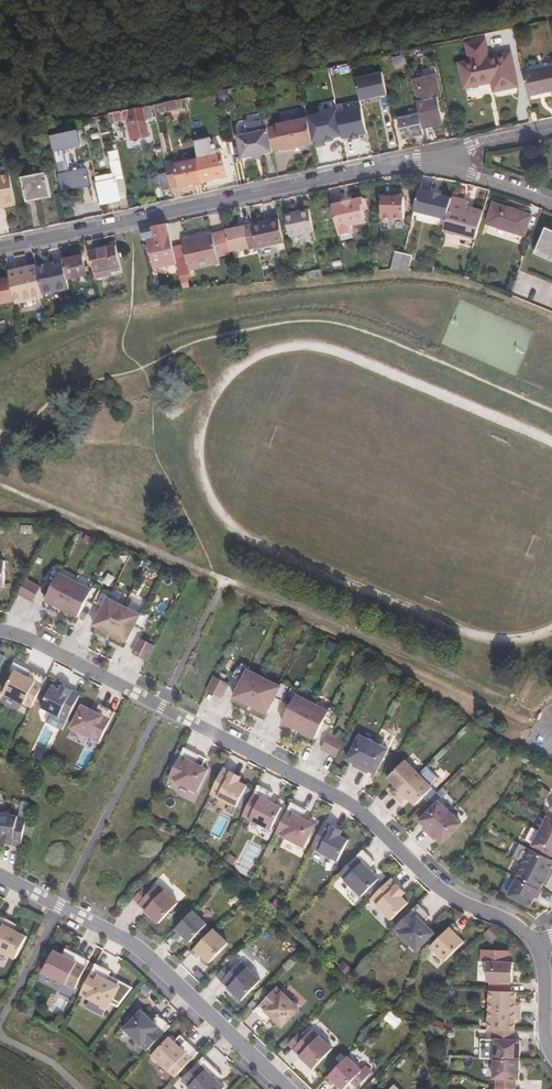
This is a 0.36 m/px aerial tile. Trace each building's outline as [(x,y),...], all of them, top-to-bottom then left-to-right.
[(488,82),(491,90),(496,89),(496,92),(513,89),(505,53),(484,58),(479,41),(464,45),(467,62),(456,65),(461,87),(488,82)] [(520,73),(525,96),(551,90),(551,66),(520,73)] [(385,73),(359,79),(363,102),(390,96),(385,73)] [(401,116),(405,134),(425,129),(425,127),(445,122),(439,95),(446,93),(442,74),(414,81),(422,111),(401,116)] [(175,101),(156,105),(157,114),(177,110),(175,101)] [(147,107),(107,116),(109,125),(126,122),(126,126),(143,123),(142,121),(150,118),(147,107)] [(364,108),(340,112),(345,138),(346,140),(370,135),(364,108)] [(310,116),(310,118),(316,143),(345,138),(340,112),(339,110),(310,116)] [(247,128),(249,137),(239,139),(243,163),(275,156),(275,154),(283,152),(283,153),(317,145),(316,143),(310,118),(278,126),(278,128),(269,129),(268,123),(247,128)] [(61,195),(88,189),(84,171),(68,174),(63,151),(78,148),(76,134),(49,140),(61,195)] [(197,163),(174,168),(178,189),(201,184),(211,182),(216,181),(224,179),(218,151),(195,156),(197,163)] [(112,176),(92,180),(98,206),(118,202),(115,186),(122,185),(115,154),(107,155),(112,176)] [(173,165),(164,167),(166,176),(168,189),(169,191),(178,189),(174,168),(173,165)] [(0,175),(0,206),(2,206),(3,208),(13,206),(7,174),(0,175)] [(23,205),(40,202),(46,201),(41,176),(35,178),(19,181),(23,205)] [(168,189),(166,176),(157,179),(159,192),(168,189)] [(118,202),(125,201),(122,185),(115,186),(118,202)] [(425,201),(415,199),(410,220),(440,226),(444,207),(445,205),(435,203),(435,202),(425,200),(425,201)] [(333,205),(340,237),(353,233),(353,228),(366,224),(364,213),(366,213),(363,200),(333,205)] [(404,201),(381,200),(380,221),(403,222),(404,201)] [(460,210),(444,207),(440,226),(437,240),(468,247),(474,219),(463,216),(462,220),(458,219),(459,215),(460,210)] [(309,210),(285,216),(290,235),(314,230),(309,210)] [(520,225),(484,214),(478,233),(514,244),(520,225)] [(289,242),(283,219),(257,225),(256,222),(246,225),(247,228),(241,229),(229,231),(230,233),(234,252),(254,247),(255,250),(262,248),(289,242)] [(170,225),(154,228),(156,239),(149,241),(155,271),(177,266),(179,278),(192,276),(185,243),(174,245),(170,225)] [(145,241),(155,238),(152,228),(142,231),(145,241)] [(185,243),(192,276),(195,275),(193,271),(210,267),(224,264),(222,257),(216,233),(184,240),(185,243)] [(234,254),(234,252),(230,233),(216,233),(222,257),(234,254)] [(537,239),(526,265),(551,277),(551,246),(537,239)] [(112,274),(122,272),(116,247),(91,254),(97,280),(112,277),(112,274)] [(390,275),(399,275),(402,258),(394,256),(390,275)] [(84,258),(66,262),(70,280),(87,275),(84,258)] [(399,275),(407,274),(410,260),(402,258),(399,275)] [(452,278),(461,279),(464,264),(456,262),(452,278)] [(53,263),(37,266),(44,295),(69,290),(63,264),(53,265),(53,263)] [(23,302),(44,297),(36,268),(16,272),(17,274),(10,275),(17,301),(22,300),(23,302)] [(189,278),(182,280),(183,288),(191,286),(189,278)] [(7,286),(6,280),(0,281),(0,305),(1,305),(2,301),(12,299),(9,286),(7,286)] [(44,581),(53,586),(59,574),(61,570),(52,566),(44,581)] [(92,591),(59,574),(53,586),(46,601),(79,618),(87,602),(92,591)] [(33,603),(40,587),(25,579),(17,595),(33,603)] [(92,591),(87,602),(102,609),(108,598),(109,596),(94,588),(92,591)] [(137,625),(142,614),(108,598),(102,609),(95,624),(129,642),(137,625)] [(142,614),(137,625),(145,630),(152,616),(143,611),(142,614)] [(155,645),(140,637),(134,651),(149,659),(155,645)] [(234,677),(242,681),(248,668),(249,666),(242,662),(234,677)] [(4,693),(32,708),(48,677),(33,669),(30,675),(15,668),(4,693)] [(283,685),(248,668),(242,681),(234,697),(269,715),(277,697),(283,685)] [(230,683),(214,675),(207,690),(224,697),(230,683)] [(41,707),(69,720),(82,693),(62,683),(60,688),(52,684),(41,707)] [(277,697),(292,704),(297,693),(298,690),(284,683),(283,685),(277,697)] [(292,704),(283,722),(317,739),(325,723),(331,709),(297,693),(292,704)] [(276,700),(272,714),(284,718),(289,704),(276,700)] [(70,727),(100,743),(116,711),(101,703),(97,710),(83,703),(70,727)] [(331,709),(325,723),(333,727),(341,711),(332,707),(331,709)] [(361,733),(348,759),(354,762),(369,770),(377,775),(390,748),(361,733)] [(345,741),(330,734),(322,750),(337,757),(345,741)] [(169,777),(199,792),(211,769),(198,762),(201,755),(184,746),(169,777)] [(81,769),(90,752),(82,747),(73,765),(81,769)] [(417,806),(435,786),(407,759),(387,777),(396,785),(408,798),(417,806)] [(369,770),(354,762),(353,765),(367,773),(369,770)] [(211,793),(237,807),(248,786),(239,782),(242,777),(224,768),(211,793)] [(243,815),(271,830),(283,807),(269,801),(273,793),(258,785),(243,815)] [(408,798),(396,785),(390,790),(402,803),(408,798)] [(437,837),(444,844),(464,823),(440,800),(421,821),(425,826),(437,837)] [(276,832),(304,847),(316,825),(303,818),(307,810),(292,802),(276,832)] [(0,811),(0,837),(2,837),(1,842),(23,847),(28,816),(0,811)] [(209,835),(220,840),(229,820),(218,815),(209,835)] [(548,815),(532,845),(551,855),(551,817),(548,815)] [(312,847),(338,861),(349,840),(340,836),(343,831),(325,822),(312,847)] [(437,837),(425,826),(424,827),(435,839),(437,837)] [(249,869),(260,849),(249,843),(238,863),(249,869)] [(508,895),(531,908),(551,868),(551,860),(531,849),(508,895)] [(339,874),(362,896),(380,878),(369,868),(375,862),(363,850),(339,874)] [(371,899),(392,920),(408,903),(402,896),(406,892),(391,878),(371,899)] [(139,904),(159,923),(178,903),(158,884),(149,893),(139,904)] [(139,904),(149,893),(144,888),(134,899),(139,904)] [(395,928),(417,951),(435,933),(424,922),(430,916),(418,904),(395,928)] [(176,928),(182,934),(190,942),(207,924),(193,911),(176,928)] [(28,935),(0,921),(0,950),(17,959),(28,935)] [(431,946),(445,961),(464,942),(456,933),(459,930),(454,924),(431,946)] [(493,943),(502,933),(493,925),(484,934),(493,943)] [(176,928),(170,934),(176,940),(182,934),(176,928)] [(213,929),(191,952),(197,958),(201,954),(210,963),(228,943),(213,929)] [(66,949),(63,955),(72,960),(75,953),(66,949)] [(74,991),(89,961),(75,953),(72,960),(63,955),(54,951),(42,974),(74,991)] [(222,981),(242,1000),(261,980),(241,961),(227,975),(222,981)] [(489,962),(488,981),(490,981),(495,981),(509,982),(514,982),(514,963),(489,962)] [(80,994),(108,1008),(120,986),(107,979),(111,972),(96,964),(80,994)] [(222,981),(227,975),(232,970),(227,965),(217,976),(222,981)] [(495,981),(495,991),(509,991),(509,982),(495,981)] [(277,987),(254,1012),(266,1023),(272,1017),(283,1027),(300,1009),(277,987)] [(489,991),(489,1010),(521,1011),(521,1002),(516,1002),(516,992),(489,991)] [(147,1051),(171,1026),(158,1014),(152,1021),(141,1010),(124,1029),(147,1051)] [(391,1010),(384,1019),(396,1028),(402,1019),(391,1010)] [(489,1010),(488,1030),(495,1030),(501,1030),(515,1031),(515,1020),(520,1020),(521,1011),(489,1010)] [(312,1029),(293,1050),(314,1069),(333,1048),(312,1029)] [(485,1038),(485,1030),(473,1030),(473,1058),(481,1058),(481,1038),(485,1038)] [(501,1030),(501,1040),(515,1040),(515,1031),(501,1030)] [(288,1044),(294,1049),(304,1038),(299,1033),(288,1044)] [(175,1077),(199,1052),(186,1041),(180,1047),(170,1037),(152,1055),(175,1077)] [(495,1039),(494,1059),(520,1060),(521,1040),(495,1039)] [(325,1080),(331,1086),(335,1082),(343,1088),(345,1088),(362,1071),(347,1056),(325,1080)] [(180,1082),(188,1088),(223,1088),(225,1087),(218,1080),(211,1074),(215,1068),(204,1057),(180,1082)] [(494,1059),(494,1079),(496,1079),(499,1079),(503,1079),(516,1079),(519,1080),(520,1060),(494,1059)] [(211,1074),(218,1080),(223,1075),(215,1068),(211,1074)] [(516,1088),(516,1079),(503,1079),(502,1085),(496,1085),(496,1088),(516,1088)]
